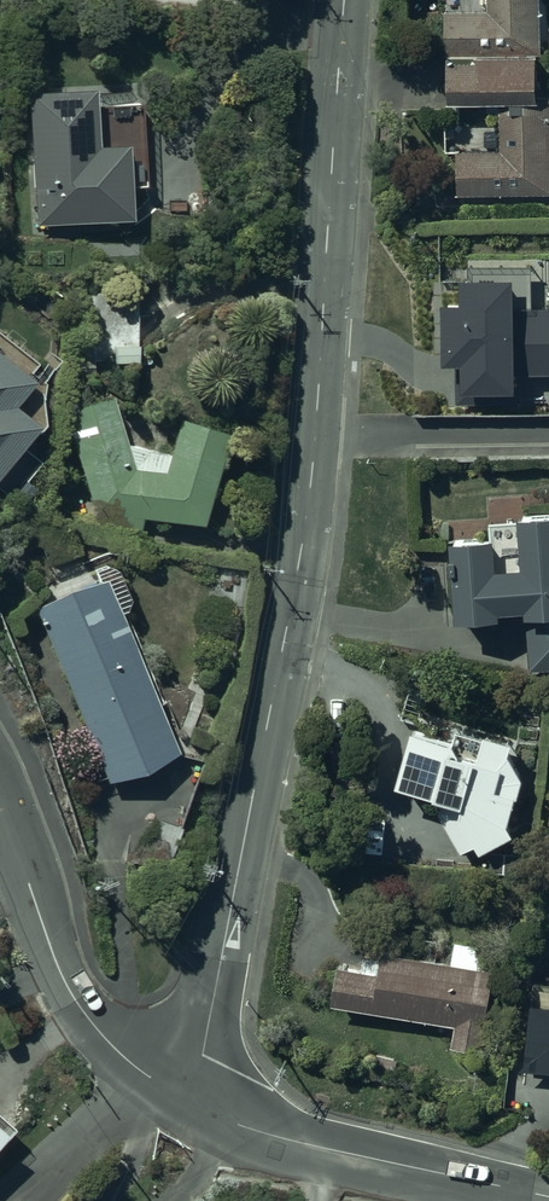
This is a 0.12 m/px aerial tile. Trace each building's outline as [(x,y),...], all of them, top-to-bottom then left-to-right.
[(457,113),(499,113),(500,156),(455,156),(455,163),(456,200),(548,199),(548,107),(536,107),(536,61),(540,61),(539,0),(486,0),(487,16),(444,17),(446,113),(457,113)] [(95,99),(28,101),(36,231),(132,228),(131,192),(141,192),(139,128),(96,129),(95,99)] [(548,261),(475,267),(481,345),(525,342),(529,394),(548,392),(548,264),(548,261)] [(39,442),(14,421),(35,397),(0,367),(0,487),(39,442)] [(204,533),(229,442),(180,426),(166,480),(136,476),(113,401),(65,416),(96,517),(93,535),(140,542),(143,524),(204,533)] [(450,540),(456,619),(501,616),(500,610),(525,609),(526,615),(529,615),(532,660),(548,659),(548,515),(519,517),(522,565),(498,567),(496,537),(450,540)] [(100,588),(36,615),(86,738),(63,748),(81,793),(104,783),(107,790),(180,761),(119,621),(134,615),(113,565),(94,573),(100,588)] [(412,744),(408,743),(393,799),(433,810),(431,814),(437,815),(459,858),(471,852),(477,864),(511,846),(506,836),(522,773),(511,756),(483,749),(477,771),(452,764),(456,749),(449,747),(451,738),(416,729),(412,744)] [(337,974),(331,1013),(454,1032),(451,1054),(480,1058),(492,976),(480,974),(483,951),(454,947),(450,972),(381,961),(380,966),(363,963),(361,978),(337,974)] [(533,1002),(526,1067),(548,1069),(548,1003),(533,1002)]
